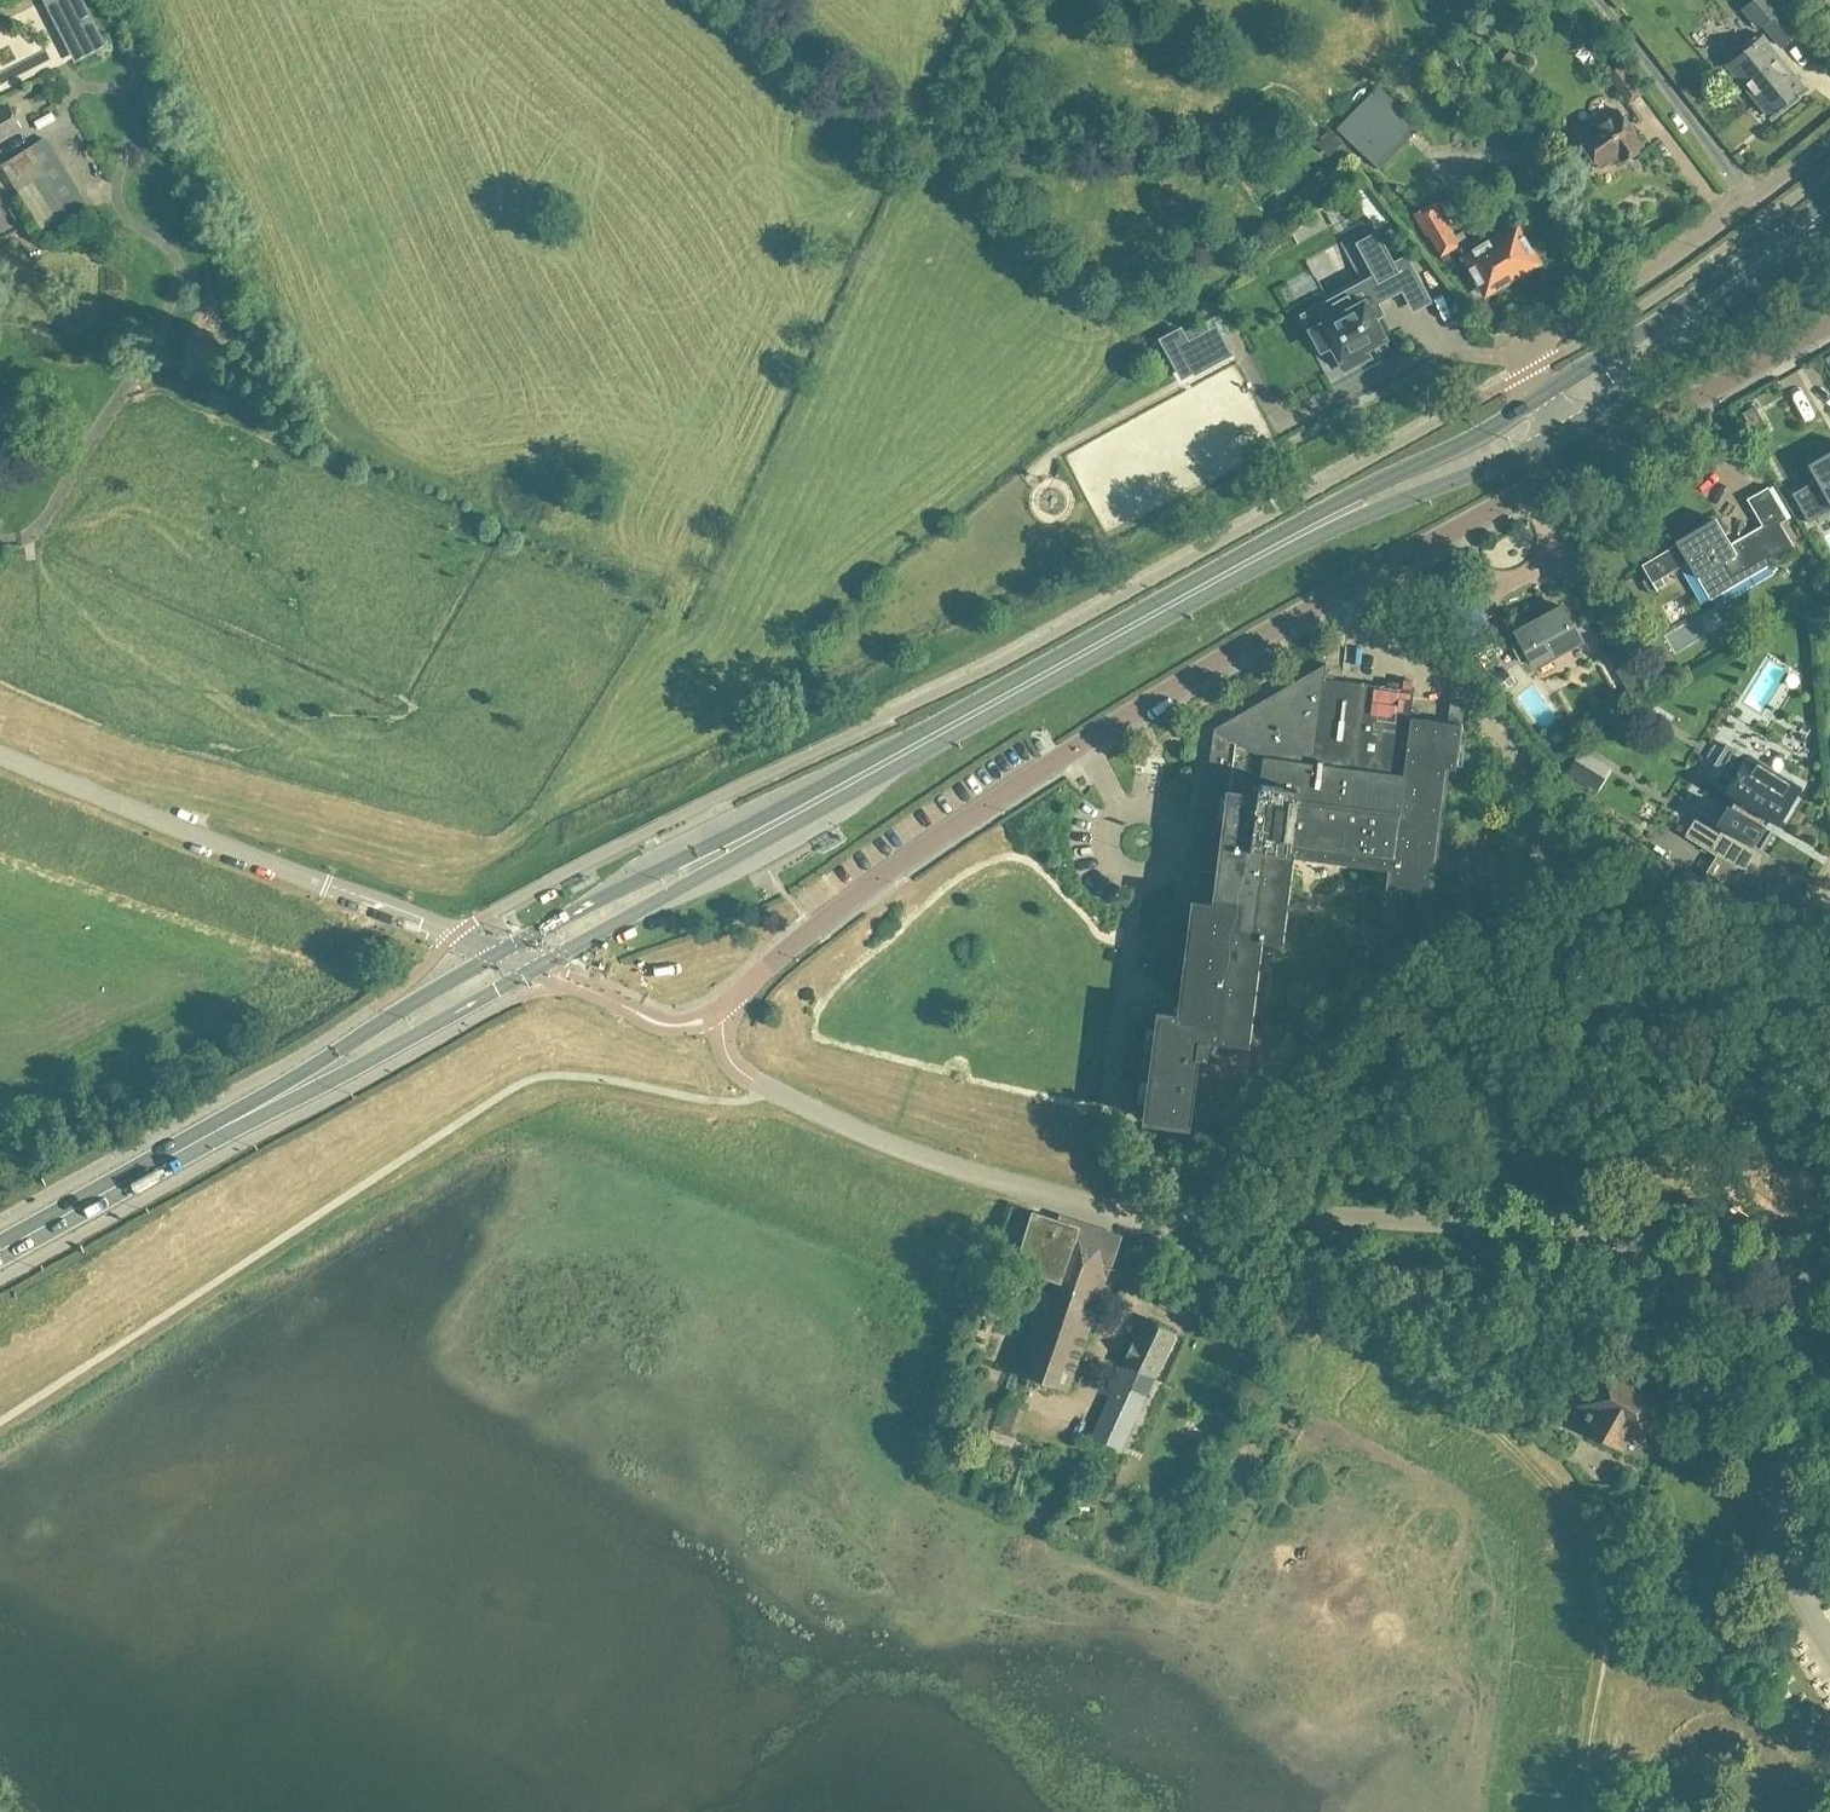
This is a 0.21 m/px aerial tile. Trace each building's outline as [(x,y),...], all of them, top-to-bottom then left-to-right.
[(1780,47),(1800,30),(1776,0),(1754,0),(1741,10),(1758,30),(1763,26),(1780,47)] [(1613,56),(1596,33),(1582,43),(1599,66),(1613,56)] [(1805,86),(1764,34),(1727,64),(1768,116),(1805,86)] [(1643,93),(1621,60),(1605,70),(1628,103),(1643,93)] [(1418,126),(1405,112),(1377,86),(1337,128),(1375,169),(1418,126)] [(11,103),(0,109),(0,138),(23,125),(11,103)] [(1639,140),(1620,111),(1580,138),(1599,167),(1619,154),(1623,160),(1641,147),(1637,141),(1639,140)] [(1330,128),(1316,143),(1330,156),(1343,141),(1330,128)] [(3,163),(19,190),(63,162),(46,136),(3,163)] [(46,174),(18,192),(42,229),(70,211),(46,174)] [(1365,193),(1362,197),(1356,191),(1347,200),(1375,225),(1387,213),(1365,193)] [(1538,263),(1520,228),(1485,247),(1481,238),(1473,243),(1465,229),(1457,234),(1437,198),(1415,210),(1427,233),(1430,232),(1442,254),(1460,244),(1486,291),(1504,281),(1509,283),(1514,280),(1514,276),(1538,263)] [(1399,269),(1378,230),(1356,242),(1378,283),(1402,269),(1402,268),(1399,269)] [(1385,338),(1375,320),(1373,316),(1380,313),(1372,297),(1356,306),(1348,291),(1304,315),(1307,321),(1308,320),(1322,347),(1331,342),(1342,361),(1342,360),(1346,367),(1368,355),(1364,349),(1385,338)] [(1232,332),(1220,311),(1184,331),(1161,344),(1181,381),(1234,354),(1224,336),(1232,332)] [(1755,404),(1743,411),(1755,433),(1767,426),(1755,404)] [(1808,462),(1817,477),(1792,491),(1809,521),(1811,519),(1808,514),(1829,501),(1829,450),(1808,462)] [(1731,542),(1725,532),(1723,528),(1715,516),(1676,540),(1677,543),(1642,564),(1652,582),(1689,561),(1710,597),(1769,563),(1770,565),(1797,549),(1781,522),(1787,518),(1768,485),(1747,498),(1747,499),(1754,495),(1769,521),(1741,537),(1740,537),(1731,542)] [(1581,641),(1561,607),(1516,632),(1520,638),(1511,643),(1522,663),(1531,658),(1535,666),(1581,641)] [(1645,685),(1626,649),(1612,657),(1631,693),(1645,685)] [(1146,1116),(1146,1118),(1189,1123),(1189,1121),(1188,1121),(1196,1055),(1208,1056),(1210,1038),(1219,1039),(1250,1043),(1250,1041),(1249,1041),(1254,1003),(1262,938),(1283,941),(1284,939),(1283,939),(1294,854),(1295,853),(1392,866),(1385,916),(1384,916),(1384,917),(1427,923),(1427,921),(1426,921),(1428,903),(1435,849),(1446,767),(1456,768),(1458,752),(1459,741),(1464,703),(1451,702),(1450,702),(1448,721),(1410,716),(1413,696),(1414,689),(1411,689),(1413,680),(1403,679),(1403,682),(1389,680),(1388,686),(1332,679),(1331,684),(1323,683),(1324,678),(1326,663),(1325,662),(1324,667),(1307,677),(1217,729),(1205,819),(1204,831),(1209,841),(1207,859),(1220,861),(1215,903),(1194,901),(1194,903),(1182,999),(1180,1014),(1159,1012),(1159,1013),(1159,1014),(1155,1050),(1146,1116)] [(1506,668),(1492,677),(1501,689),(1514,680),(1506,668)] [(1602,698),(1577,714),(1586,729),(1611,713),(1602,698)] [(1729,741),(1705,777),(1726,790),(1736,797),(1731,806),(1756,822),(1762,813),(1776,821),(1775,823),(1777,824),(1800,786),(1798,785),(1798,786),(1750,757),(1750,755),(1749,754),(1729,741)] [(1579,752),(1573,763),(1568,770),(1599,789),(1610,771),(1579,752)] [(1703,809),(1686,835),(1737,867),(1738,865),(1726,858),(1741,835),(1752,842),(1762,826),(1756,822),(1731,806),(1727,804),(1718,819),(1703,809)] [(1605,855),(1587,853),(1584,877),(1602,879),(1605,855)] [(1231,1137),(1306,1047),(1287,1031),(1212,1120),(1231,1137)] [(1108,1258),(1115,1239),(1098,1233),(1099,1229),(1081,1223),(1079,1228),(1031,1211),(1012,1266),(1035,1274),(1047,1278),(1057,1282),(1065,1261),(1106,1275),(1111,1259),(1108,1258)] [(1065,1388),(1102,1276),(1105,1277),(1106,1275),(1065,1261),(1057,1282),(1047,1278),(1035,1274),(1031,1286),(1043,1290),(1016,1372),(1065,1388)] [(1144,1319),(1123,1362),(1124,1363),(1155,1378),(1176,1334),(1144,1319)] [(1124,1363),(1099,1415),(1130,1430),(1155,1378),(1124,1363)] [(1646,1445),(1666,1407),(1651,1398),(1650,1400),(1639,1393),(1641,1389),(1639,1388),(1636,1392),(1626,1386),(1629,1382),(1626,1380),(1623,1385),(1613,1379),(1614,1378),(1596,1368),(1576,1405),(1587,1411),(1585,1415),(1588,1417),(1582,1427),(1594,1434),(1593,1436),(1595,1437),(1597,1435),(1605,1440),(1604,1442),(1607,1443),(1608,1441),(1623,1449),(1630,1436),(1646,1445)] [(1016,1433),(1025,1408),(1006,1402),(998,1427),(1016,1433)] [(1107,1449),(1102,1448),(1097,1449),(1093,1451),(1090,1455),(1088,1459),(1087,1464),(1089,1468),(1091,1472),(1095,1475),(1100,1476),(1105,1476),(1109,1474),(1113,1470),(1115,1466),(1115,1461),(1114,1456),(1111,1452),(1107,1449)]
